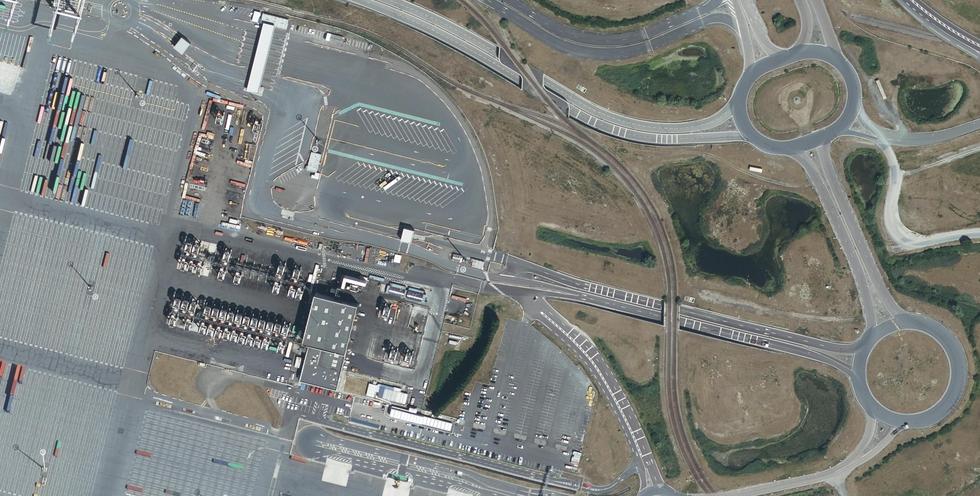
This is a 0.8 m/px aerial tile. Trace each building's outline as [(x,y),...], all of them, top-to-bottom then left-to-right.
[(261,11),(255,10),(252,20),(258,22),(261,11)] [(261,21),(264,22),(275,24),(286,27),(288,19),(263,12),(261,21)] [(275,24),(264,22),(263,27),(262,31),(259,43),(257,49),(256,52),(254,60),(253,64),(251,73),(249,80),(247,88),(247,89),(258,92),(258,91),(261,83),(263,75),(264,68),(266,62),(268,55),(269,52),(270,46),(271,40),(273,34),(274,30),(275,24)] [(343,36),(331,33),(330,40),(341,44),(343,36)] [(192,45),(183,39),(181,42),(175,50),(184,56),(189,49),(192,45)] [(887,98),(879,79),(876,81),(884,99),(887,98)] [(322,154),(312,152),(307,170),(318,172),(322,154)] [(416,230),(405,227),(403,232),(401,239),(412,242),(414,235),(416,230)] [(358,303),(315,293),(302,339),(310,341),(301,374),(300,380),(335,389),(337,389),(358,303)]
